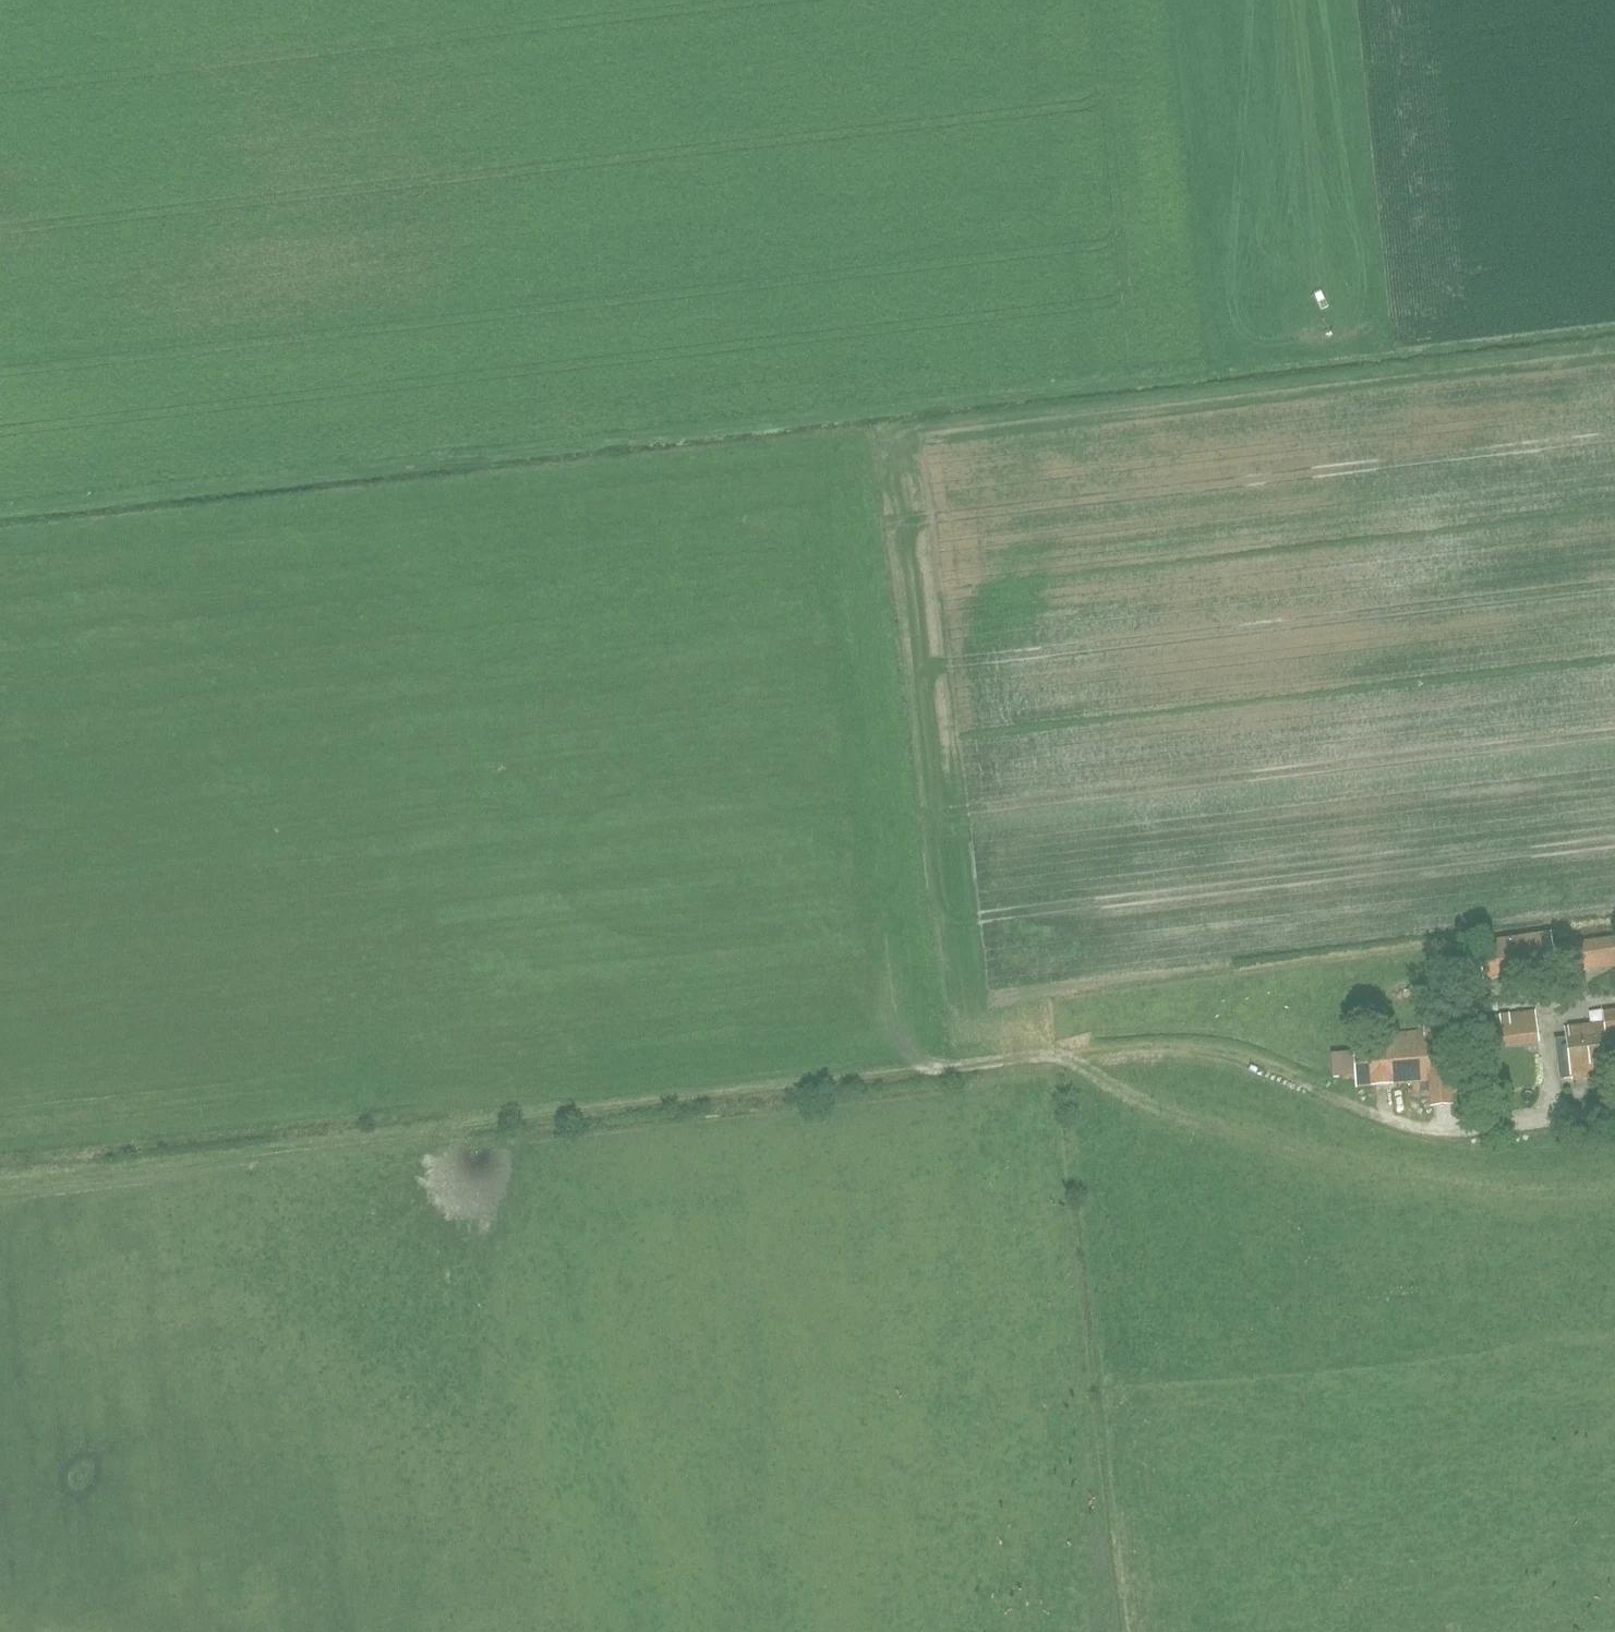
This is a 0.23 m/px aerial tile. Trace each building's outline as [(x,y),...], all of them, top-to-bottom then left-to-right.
[(1554,958),(1551,937),(1480,947),(1483,970),(1491,969),(1493,981),(1503,980),(1501,967),(1554,958)] [(1575,969),(1613,964),(1609,940),(1573,944),(1556,948),(1561,973),(1575,972),(1575,969)] [(1482,1018),(1486,1049),(1539,1042),(1536,1011),(1482,1018)] [(1571,1062),(1573,1077),(1614,1071),(1614,1023),(1566,1029),(1569,1047),(1564,1047),(1562,1052),(1563,1058),(1567,1063),(1571,1062)] [(1357,1086),(1460,1077),(1456,1036),(1354,1044),(1357,1086)] [(1549,1080),(1549,1061),(1520,1061),(1521,1081),(1549,1080)]
